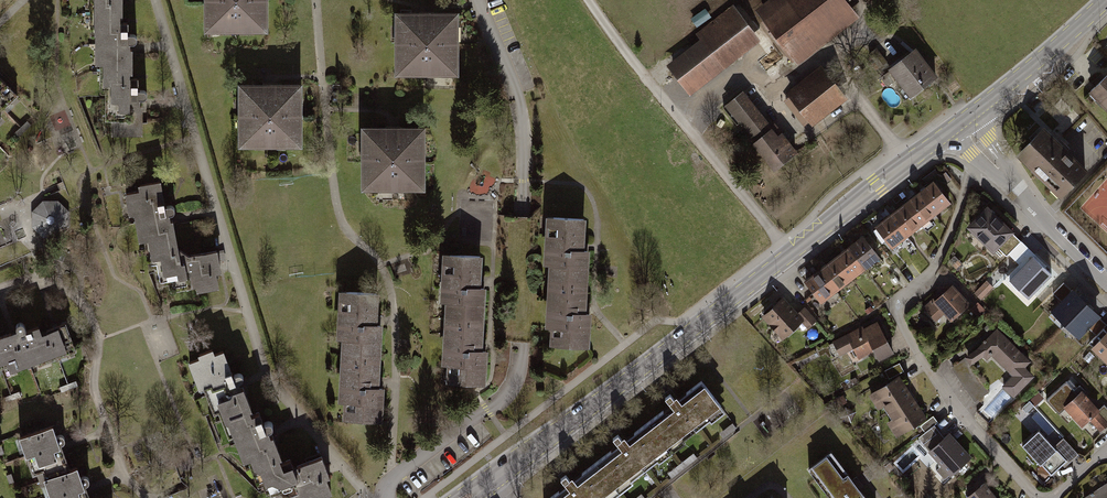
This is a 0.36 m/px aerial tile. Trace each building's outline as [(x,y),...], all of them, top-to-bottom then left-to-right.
[(111,145),(143,141),(124,0),(91,0),(111,145)] [(205,34),(270,34),(270,0),(204,0),(205,34)] [(797,67),(859,18),(844,0),(770,0),(754,13),(797,67)] [(668,65),(690,95),(760,42),(733,6),(696,34),(700,40),(668,65)] [(394,16),(394,77),(459,77),(459,16),(394,16)] [(876,50),(869,57),(880,67),(887,61),(876,50)] [(914,101),(940,81),(917,50),(890,71),(914,101)] [(785,94),(811,129),(848,102),(821,66),(785,94)] [(1088,90),(1106,109),(1106,72),(1088,90)] [(238,88),(238,150),(303,149),(303,88),(238,88)] [(775,176),(799,158),(745,89),(721,108),(775,176)] [(0,101),(0,126),(12,113),(0,101)] [(1088,167),(1043,125),(1016,152),(1060,196),(1088,167)] [(361,129),(361,194),(426,193),(426,129),(361,129)] [(954,206),(935,183),(876,231),(895,254),(954,206)] [(165,192),(128,202),(157,304),(228,295),(221,259),(186,267),(165,192)] [(43,200),(33,210),(33,225),(43,236),(58,236),(69,225),(69,210),(58,200),(43,200)] [(1016,233),(989,206),(968,227),(987,246),(996,238),(1004,245),(1016,233)] [(549,349),(589,351),(591,316),(585,316),(590,252),(583,252),(585,220),(546,217),(543,269),(548,269),(544,331),(551,331),(549,349)] [(864,240),(806,286),(824,309),(882,263),(864,240)] [(1026,248),(1008,266),(1029,287),(1037,279),(1048,289),(1059,277),(1034,253),(1033,255),(1026,248)] [(457,389),(504,388),(502,257),(454,258),(457,389)] [(990,277),(973,261),(957,277),(972,293),(973,292),(981,299),(994,287),(986,280),(990,277)] [(1101,314),(1072,287),(1070,288),(1064,281),(1053,293),(1060,300),(1050,310),(1079,337),(1088,328),(1096,335),(1103,328),(1106,324),(1099,317),(1101,314)] [(931,300),(923,307),(936,321),(944,314),(951,322),(970,304),(952,284),(932,301),(931,300)] [(338,424),(386,423),(383,292),(336,293),(338,424)] [(805,323),(785,300),(762,319),(782,343),(805,323)] [(987,310),(978,302),(969,311),(978,318),(987,310)] [(893,352),(877,320),(864,327),(862,325),(832,341),(839,355),(853,349),(858,359),(874,351),(879,360),(893,352)] [(0,348),(0,378),(1,381),(74,359),(65,328),(0,348)] [(1031,361),(997,328),(977,348),(965,357),(966,358),(971,365),(984,356),(987,359),(991,355),(1012,375),(1002,385),(1014,397),(1035,375),(1025,367),(1031,361)] [(1106,331),(1103,328),(1096,335),(1090,342),(1093,345),(1091,347),(1106,362),(1106,330),(1106,331)] [(191,372),(206,410),(217,407),(267,497),(339,497),(340,497),(326,467),(290,482),(225,358),(191,372)] [(971,365),(966,358),(950,367),(974,402),(989,391),(971,365)] [(899,362),(885,370),(889,378),(904,370),(899,362)] [(927,417),(899,374),(869,395),(878,409),(883,406),(891,419),(886,423),(896,438),(927,417)] [(1082,389),(1077,393),(1066,380),(1047,399),(1059,414),(1065,408),(1082,426),(1089,420),(1101,432),(1106,426),(1106,408),(1104,404),(1100,409),(1082,389)] [(650,420),(670,445),(721,406),(701,381),(650,420)] [(925,432),(934,425),(938,422),(933,415),(920,425),(925,432)] [(670,445),(650,420),(598,461),(617,486),(670,445)] [(972,456),(949,432),(944,437),(934,425),(925,432),(918,437),(951,476),(972,456)] [(1054,445),(1038,429),(1023,444),(1051,475),(1068,460),(1070,462),(1079,453),(1064,437),(1054,445)] [(56,431),(20,445),(35,480),(70,466),(56,431)] [(808,469),(829,497),(864,497),(830,453),(808,469)] [(598,461),(550,497),(602,497),(617,486),(598,461)] [(49,487),(53,497),(89,497),(81,476),(49,487)] [(984,481),(964,497),(965,497),(998,497),(984,481)] [(1083,497),(1106,497),(1106,483),(1083,497)]
